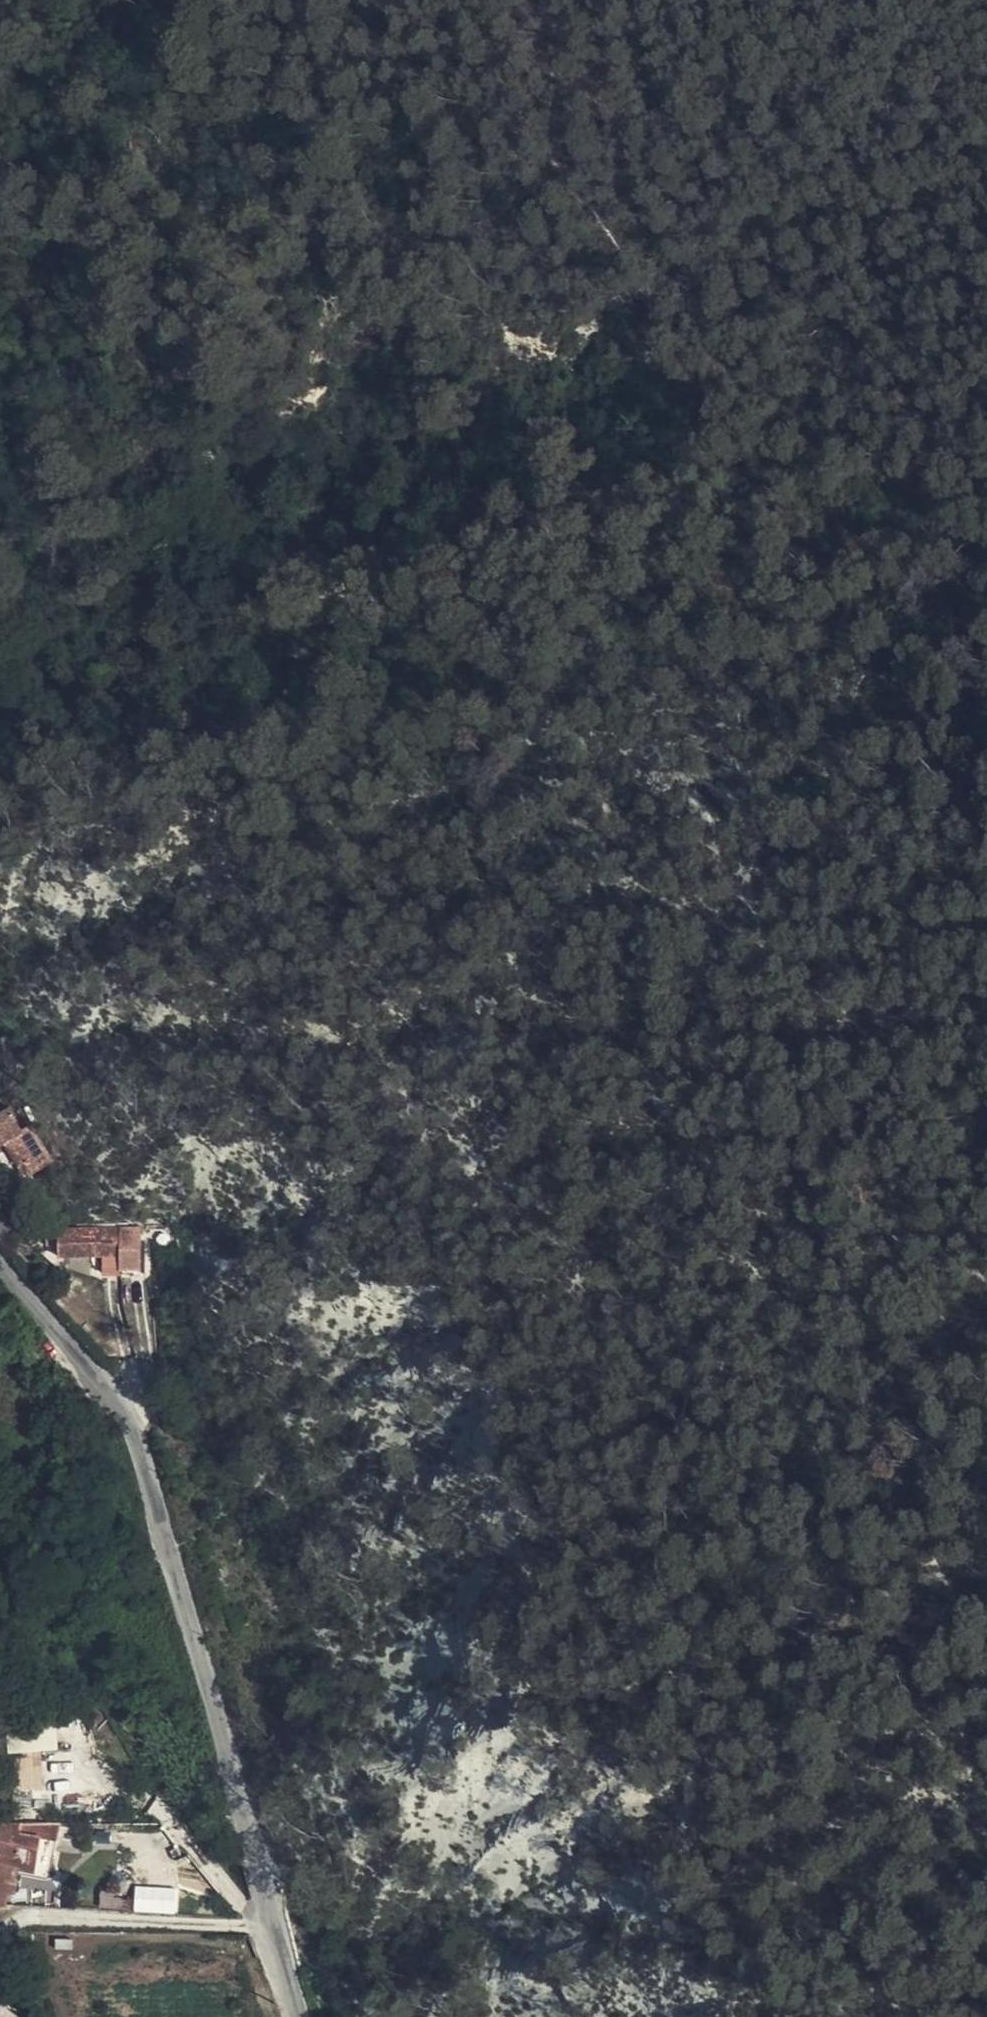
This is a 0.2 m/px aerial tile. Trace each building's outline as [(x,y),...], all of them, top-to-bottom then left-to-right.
[(13,1126),(5,1110),(0,1112),(0,1131),(13,1126)] [(0,1131),(0,1162),(33,1150),(41,1169),(31,1174),(37,1187),(62,1176),(45,1138),(35,1142),(25,1120),(13,1126),(0,1131)] [(134,1259),(133,1234),(74,1234),(73,1261),(134,1259)] [(146,1234),(133,1234),(134,1259),(147,1259),(146,1234)] [(47,1787),(44,1745),(59,1744),(57,1717),(8,1721),(13,1789),(47,1787)] [(67,1836),(45,1836),(10,1837),(3,1879),(0,1895),(0,1916),(16,1919),(18,1905),(24,1906),(28,1883),(43,1886),(46,1872),(48,1861),(62,1863),(67,1836)] [(6,1837),(0,1867),(0,1878),(3,1879),(10,1837),(6,1837)] [(137,1884),(137,1909),(179,1908),(178,1883),(137,1884)]
